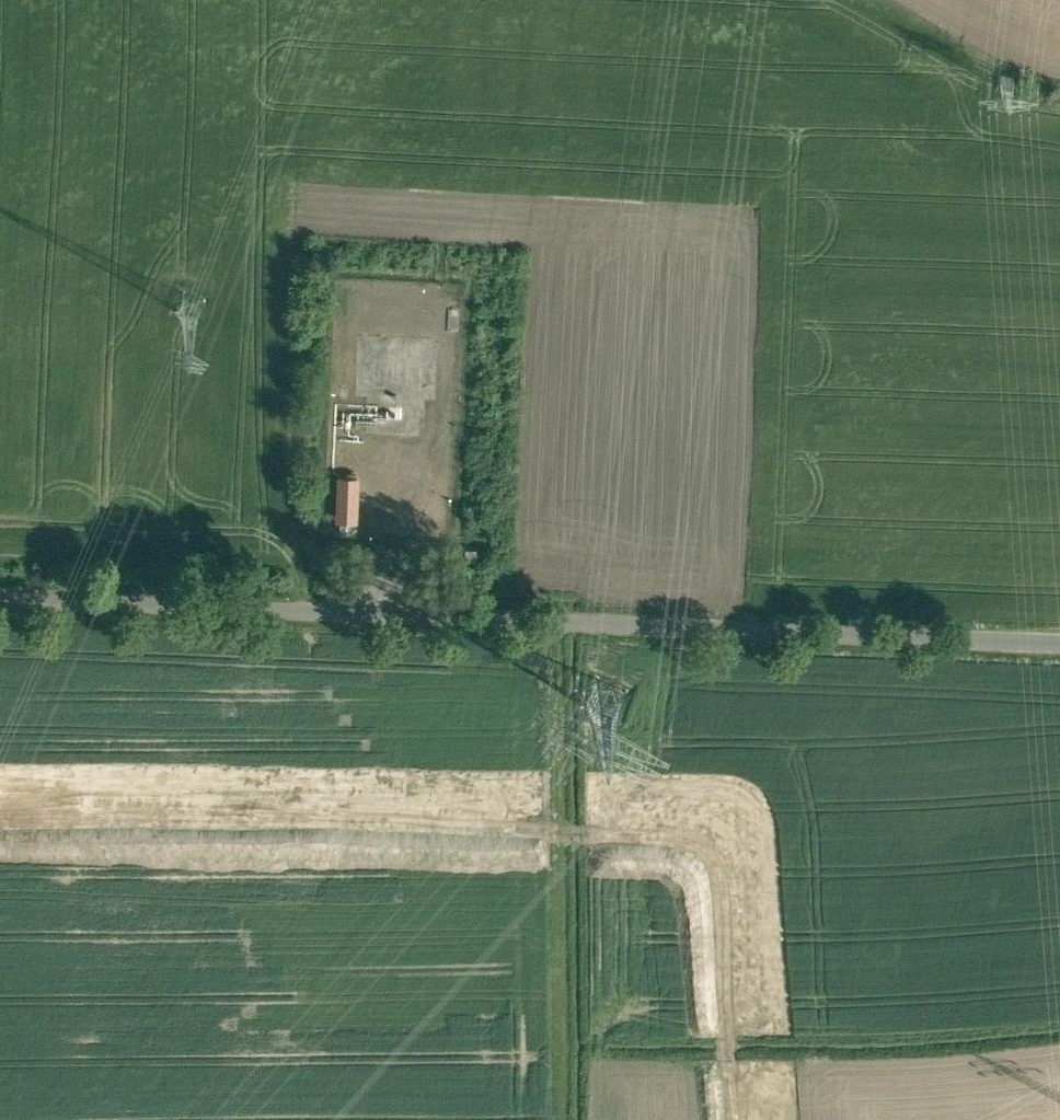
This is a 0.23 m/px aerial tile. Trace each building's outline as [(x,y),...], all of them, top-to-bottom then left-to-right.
[(337,474),(337,521),(360,521),(361,474),(337,474)]
